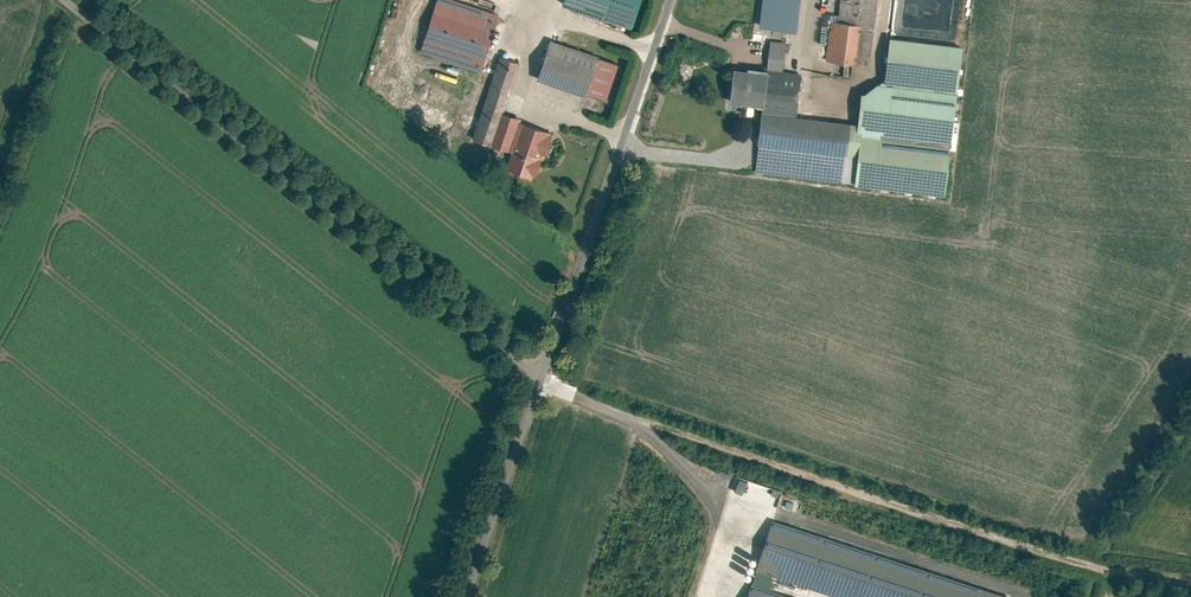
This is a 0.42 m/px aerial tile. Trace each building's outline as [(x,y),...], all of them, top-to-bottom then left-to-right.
[(481,77),(501,21),(442,0),(440,0),(420,56),(481,77)] [(562,10),(631,35),(644,0),(566,0),(562,10)] [(764,26),(805,30),(808,0),(767,0),(764,26)] [(829,60),(861,63),(863,37),(877,38),(880,0),(832,0),(832,4),(822,4),(820,25),(831,25),(829,60)] [(964,51),(890,42),(885,82),(877,86),(877,90),(865,100),(862,99),(859,129),(762,118),(756,174),(856,186),(856,189),(948,199),(964,51)] [(551,45),(537,85),(607,109),(621,68),(551,45)] [(826,75),(839,75),(839,63),(826,63),(826,75)] [(768,73),(735,69),(731,103),(762,107),(762,110),(796,114),(800,79),(768,76),(768,73)] [(521,119),(504,113),(493,145),(514,151),(523,125),(520,124),(521,119)] [(534,178),(549,133),(523,124),(508,169),(534,178)] [(726,485),(734,487),(738,475),(730,473),(726,485)] [(771,517),(745,596),(802,596),(770,587),(774,575),(842,596),(1011,596),(1012,595),(771,517)]
